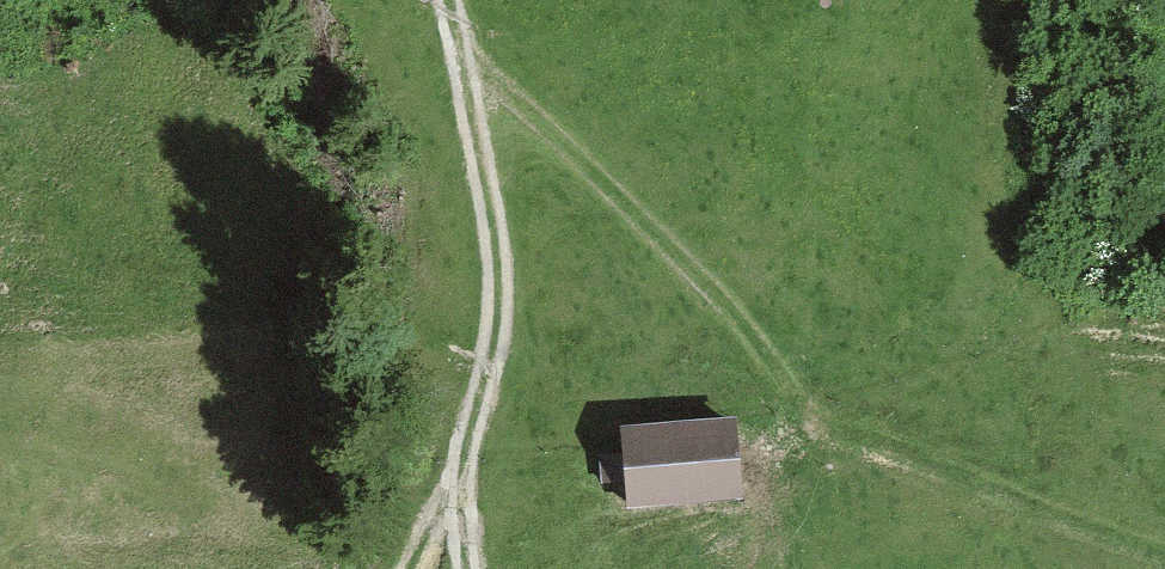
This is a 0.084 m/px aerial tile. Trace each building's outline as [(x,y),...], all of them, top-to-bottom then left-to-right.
[(621,435),(628,517),(748,507),(746,476),(742,425),(621,435)]
